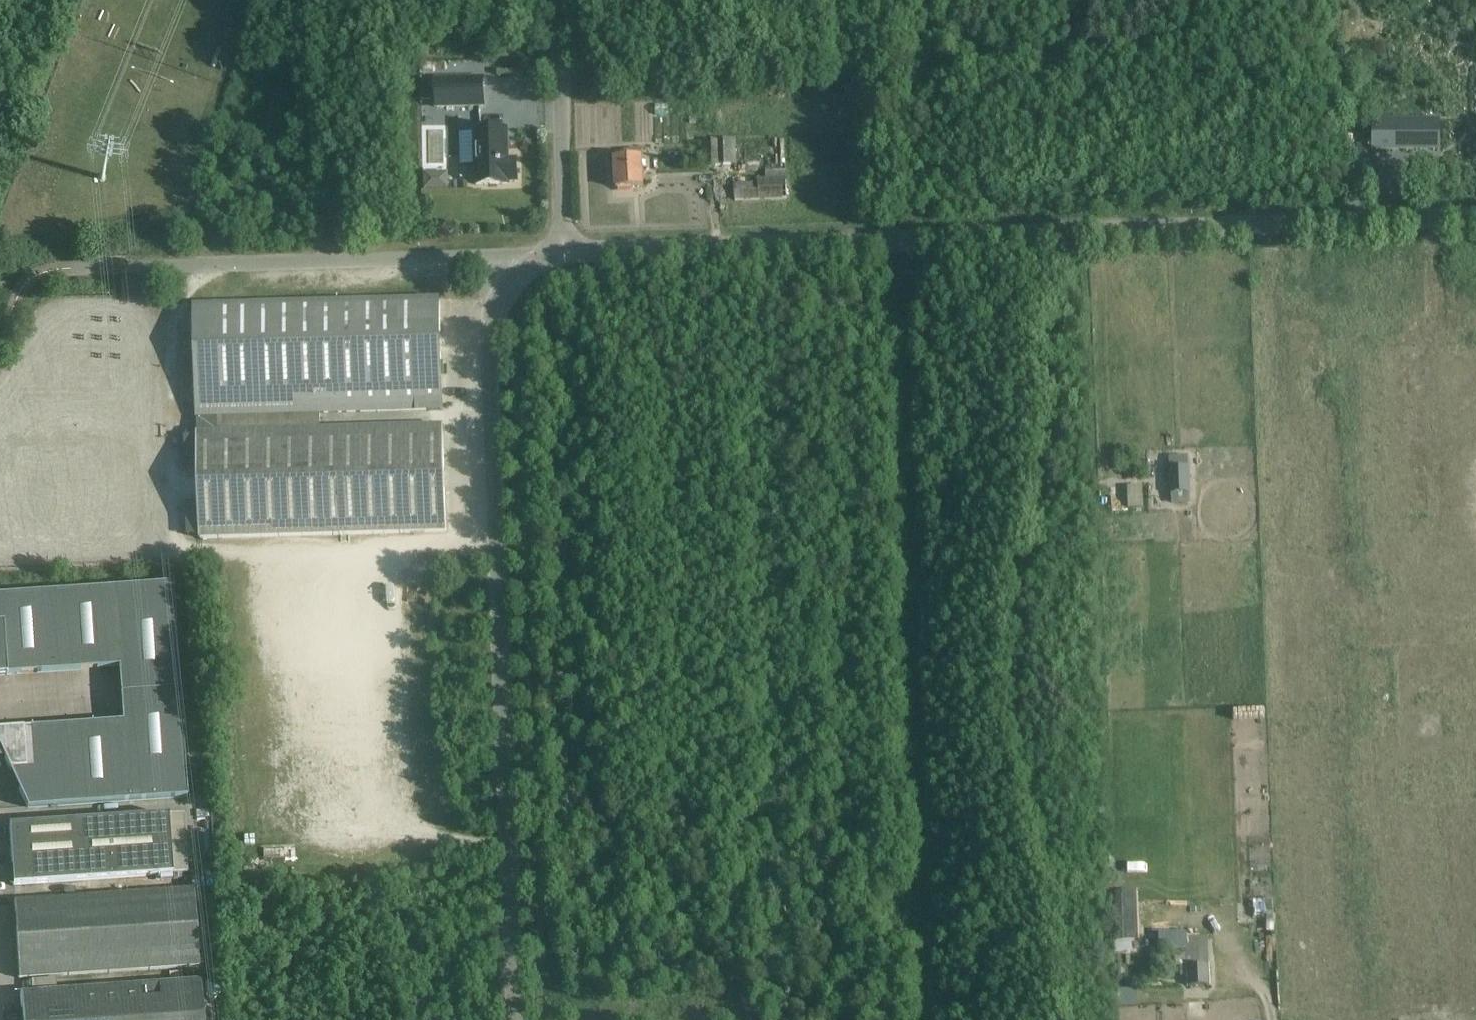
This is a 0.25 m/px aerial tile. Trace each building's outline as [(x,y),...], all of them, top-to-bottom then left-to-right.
[(484,106),(483,78),(435,79),(436,107),(484,106)] [(430,79),(421,79),(422,99),(430,99),(430,79)] [(1374,119),(1374,147),(1440,147),(1440,119),(1374,119)] [(507,129),(474,130),(476,185),(508,184),(508,181),(517,181),(516,159),(507,159),(506,151),(507,151),(507,129)] [(735,139),(703,141),(704,166),(721,166),(721,165),(737,164),(735,139)] [(643,187),(642,157),(641,149),(624,150),(624,158),(614,159),(616,189),(643,187)] [(734,201),(758,200),(758,201),(788,200),(786,178),(758,179),(758,183),(734,184),(734,201)] [(439,300),(194,307),(197,417),(442,410),(439,300)] [(200,539),(446,532),(442,424),(196,432),(200,539)] [(1168,456),(1169,467),(1169,491),(1171,491),(1171,504),(1183,504),(1182,494),(1191,493),(1189,466),(1188,466),(1187,455),(1168,456)] [(120,695),(180,691),(173,584),(0,596),(0,676),(118,668),(120,695)] [(180,691),(120,695),(122,722),(0,730),(0,750),(27,809),(187,798),(180,691)] [(9,827),(13,886),(172,875),(172,874),(187,873),(183,815),(168,816),(9,827)] [(194,891),(14,903),(19,979),(199,967),(194,891)] [(1136,940),(1138,896),(1127,895),(1127,903),(1125,940),(1126,940),(1126,945),(1132,945),(1132,940),(1136,940)] [(1199,965),(1198,937),(1186,938),(1186,951),(1174,951),(1175,966),(1186,966),(1187,986),(1210,985),(1209,965),(1199,965)] [(200,982),(20,995),(22,1019),(202,1019),(200,982)]
